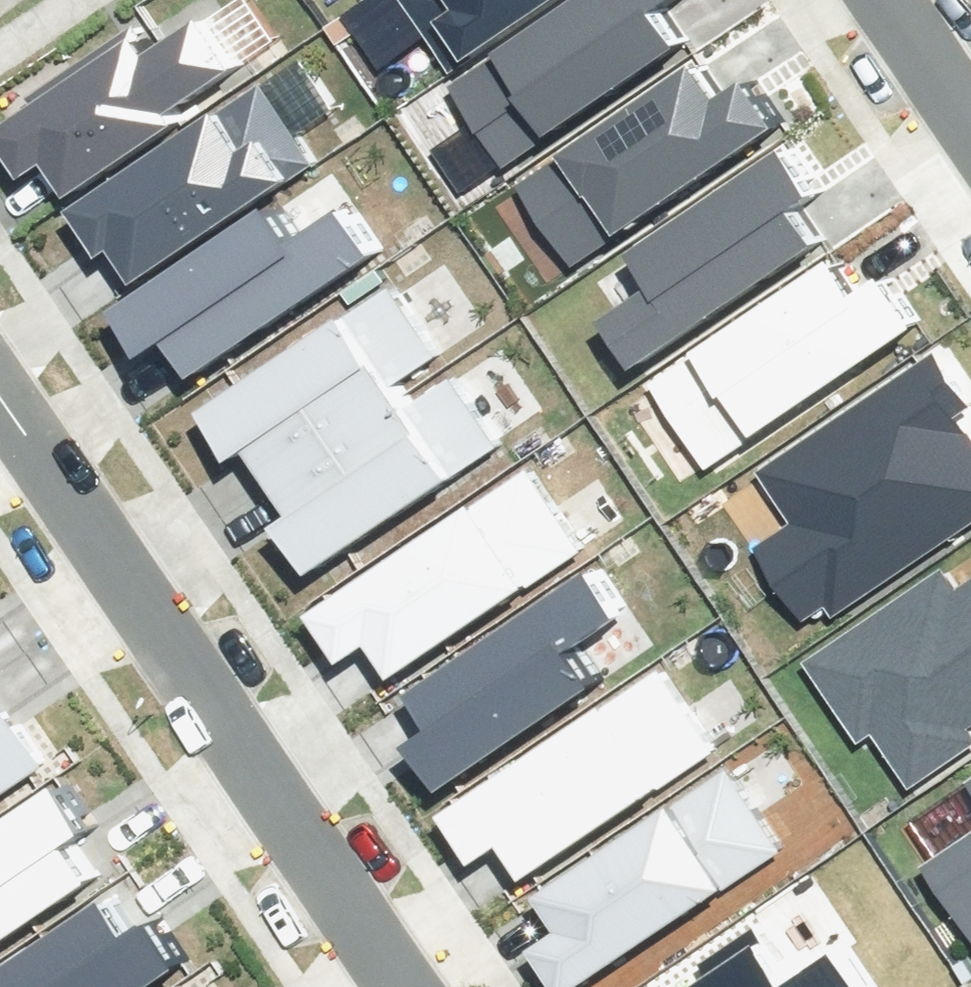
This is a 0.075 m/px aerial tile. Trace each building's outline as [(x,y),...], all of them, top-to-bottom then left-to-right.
[(0,127),(0,147),(22,177),(53,154),(77,187),(245,67),(197,0),(177,0),(0,127)] [(480,46),(549,0),(464,0),(454,7),(480,46)] [(463,69),(526,160),(693,46),(669,12),(687,0),(563,0),(463,69)] [(714,54),(531,184),(586,261),(794,113),(760,67),(736,84),(714,54)] [(231,100),(85,202),(117,247),(128,239),(150,270),(301,165),(275,127),(258,139),(231,100)] [(804,148),(649,243),(669,275),(631,298),(662,347),(837,240),(809,195),(827,184),(804,148)] [(290,198),(134,308),(159,343),(179,329),(208,370),(397,238),(365,193),(312,230),(290,198)] [(710,470),(932,322),(898,272),(870,290),(845,253),(651,383),(710,470)] [(278,432),(298,462),(443,365),(390,287),(364,304),(360,298),(211,396),(249,452),(278,432)] [(829,612),(970,517),(970,409),(967,403),(970,400),(970,387),(942,344),(770,458),(811,521),(781,541),(829,612)] [(494,443),(443,365),(298,462),(317,490),(288,510),(329,570),(478,470),(470,458),(494,443)] [(513,457),(314,600),(345,643),(376,621),(401,654),(569,534),(513,457)] [(594,566),(420,686),(441,716),(411,736),(439,776),(592,670),(564,631),(615,596),(594,566)] [(970,758),(970,594),(848,672),(922,788),(970,758)] [(633,658),(434,801),(465,844),(496,822),(521,855),(689,735),(633,658)] [(0,666),(0,794),(63,752),(4,664),(0,666)] [(568,919),(550,931),(579,977),(787,844),(738,767),(548,888),(568,919)] [(0,825),(0,932),(100,862),(82,837),(107,820),(73,773),(0,825)] [(955,873),(970,898),(970,863),(955,873)] [(194,952),(162,904),(137,921),(120,896),(0,975),(0,986),(142,986),(194,952)] [(634,986),(882,986),(908,970),(863,902),(802,943),(771,896),(634,986)] [(187,986),(219,986),(209,972),(187,986)]
